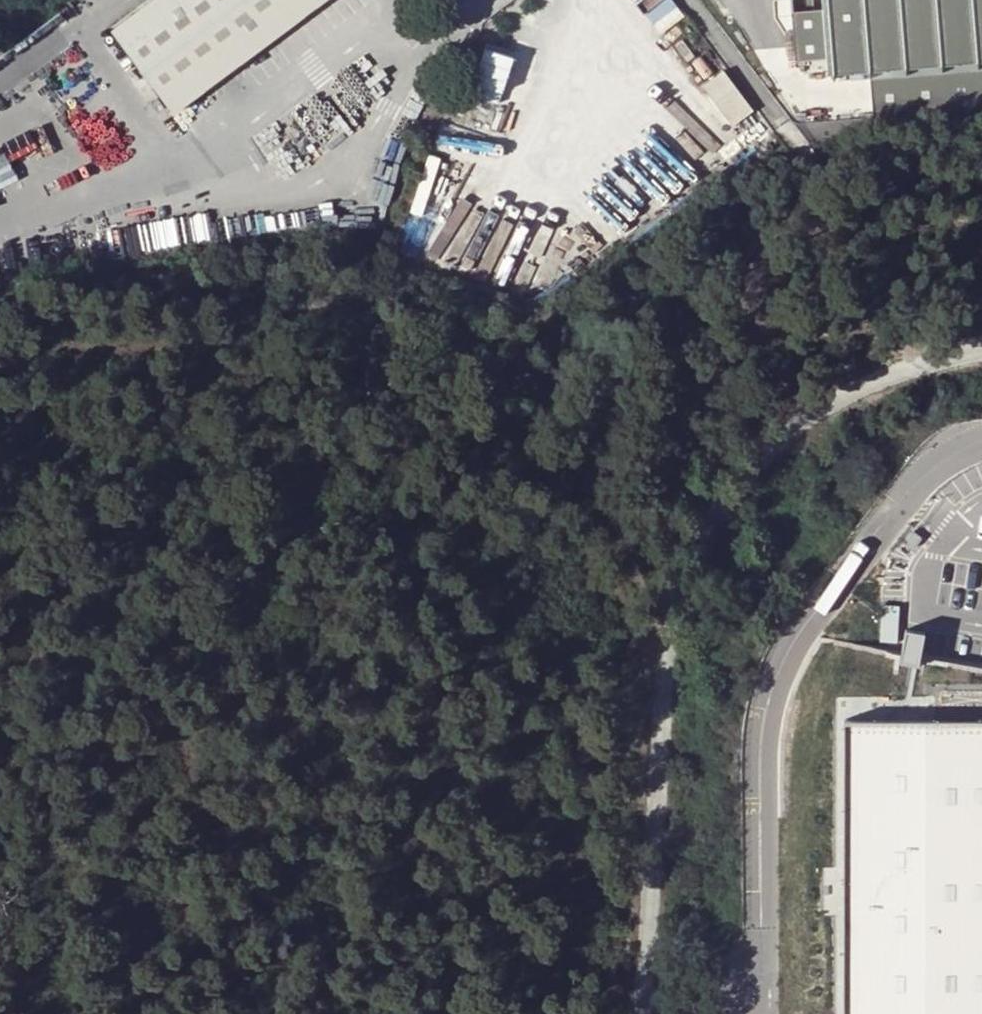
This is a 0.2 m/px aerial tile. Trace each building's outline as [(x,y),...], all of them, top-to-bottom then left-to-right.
[(116,51),(174,135),(361,0),(188,0),(116,51)] [(824,67),(860,64),(981,55),(981,0),(818,0),(824,67)] [(475,92),(504,99),(515,53),(486,46),(475,92)] [(860,64),(864,113),(981,104),(981,55),(860,64)] [(724,70),(703,86),(732,126),(753,111),(724,70)] [(911,624),(907,654),(921,655),(925,626),(911,624)] [(848,718),(847,1013),(981,1013),(981,717),(848,718)]
